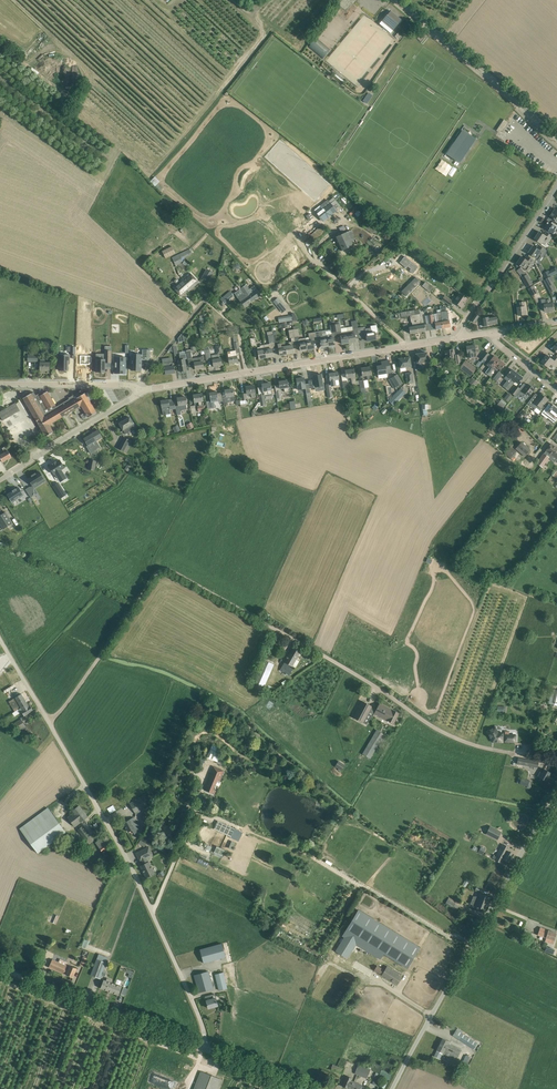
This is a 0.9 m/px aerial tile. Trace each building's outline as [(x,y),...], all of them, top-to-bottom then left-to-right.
[(382,20),(382,21),(393,31),(394,30),(398,24),(399,23),(401,20),(391,11),(387,15),(382,20)] [(316,38),(309,47),(323,59),(330,49),(316,38)] [(372,95),(368,93),(363,101),(367,103),(372,95)] [(507,121),(504,119),(497,129),(500,131),(507,121)] [(475,139),(462,131),(456,141),(459,143),(450,157),(459,163),(475,139)] [(438,172),(444,176),(450,169),(444,164),(438,172)] [(315,210),(323,220),(340,206),(334,197),(329,201),(328,200),(315,210)] [(554,220),(552,223),(549,221),(546,225),(547,226),(546,228),(553,234),(555,231),(556,232),(556,222),(554,220)] [(380,232),(367,222),(363,227),(372,234),(374,232),(377,235),(380,232)] [(341,251),(346,249),(353,245),(351,241),(355,239),(351,230),(335,237),(341,251)] [(553,236),(551,235),(547,232),(545,235),(540,232),(535,239),(542,244),(544,240),(549,243),(553,236)] [(172,246),(162,251),(166,258),(179,251),(175,245),(172,247),(172,246)] [(537,248),(534,246),(529,253),(540,261),(543,257),(542,256),(547,250),(539,245),(537,248)] [(187,267),(182,264),(181,262),(183,261),(182,259),(192,255),(188,246),(180,250),(181,253),(172,257),(176,265),(177,265),(185,270),(187,267)] [(525,258),(522,256),(517,264),(528,271),(531,267),(535,261),(527,255),(525,258)] [(413,273),(418,267),(405,256),(400,262),(406,268),(408,266),(411,269),(409,271),(413,273)] [(556,267),(554,269),(549,272),(549,270),(543,273),(546,279),(549,278),(556,274),(556,268),(556,267)] [(517,273),(517,272),(514,268),(510,271),(518,285),(522,283),(519,278),(521,277),(518,272),(517,273)] [(213,274),(206,270),(202,278),(209,281),(213,274)] [(199,283),(195,278),(190,273),(174,288),(181,296),(187,290),(189,291),(199,283)] [(528,274),(522,277),(527,287),(533,284),(528,274)] [(546,279),(544,281),(548,289),(554,286),(549,278),(546,279)] [(427,281),(423,286),(432,292),(435,288),(427,281)] [(246,285),(240,289),(246,297),(247,297),(251,302),(261,295),(254,286),(249,289),(246,285)] [(534,286),(528,289),(532,296),(538,293),(534,286)] [(240,289),(234,293),(237,297),(244,307),(251,302),(247,297),(246,297),(240,289)] [(233,296),(230,291),(221,299),(224,303),(233,296)] [(467,298),(463,295),(460,293),(454,302),(462,308),(464,305),(463,304),(467,298)] [(445,295),(442,299),(450,305),(453,301),(445,295)] [(285,307),(277,298),(274,300),(282,310),(285,307)] [(550,300),(546,300),(546,299),(542,300),(542,305),(544,305),(545,312),(554,311),(554,303),(550,303),(550,300)] [(527,315),(526,309),(526,306),(525,306),(524,302),(520,302),(521,307),(518,307),(519,316),(527,315)] [(425,331),(424,326),(424,325),(421,325),(420,321),(421,321),(419,309),(414,310),(418,332),(425,331)] [(432,314),(428,315),(430,330),(443,328),(440,312),(440,309),(437,310),(437,313),(432,314)] [(410,334),(418,332),(414,310),(406,311),(401,312),(402,317),(410,316),(411,322),(412,322),(413,327),(409,327),(410,334)] [(450,327),(448,311),(440,312),(443,328),(450,327)] [(479,316),(475,314),(471,320),(475,323),(479,316)] [(490,325),(490,324),(497,323),(496,316),(489,317),(482,319),(483,326),(490,325)] [(354,334),(354,329),(357,328),(356,321),(351,321),(352,327),(346,327),(349,343),(356,342),(355,334),(354,334)] [(201,328),(200,328),(201,336),(203,336),(203,335),(205,334),(205,333),(207,333),(207,334),(211,333),(210,331),(207,332),(206,329),(204,329),(203,323),(200,324),(201,328)] [(371,332),(366,333),(367,341),(376,339),(375,332),(378,332),(377,325),(370,326),(371,332)] [(272,330),(272,331),(274,342),(275,348),(278,348),(280,355),(287,354),(285,346),(285,343),(278,344),(276,329),(272,330)] [(274,342),(272,331),(267,332),(269,344),(264,345),(266,358),(273,356),(272,349),(271,343),(274,342)] [(321,331),(315,332),(316,340),(320,340),(321,347),(328,346),(326,336),(322,336),(321,331)] [(313,341),(316,340),(315,332),(308,333),(309,338),(307,338),(306,338),(306,342),(307,350),(314,348),(313,341)] [(347,332),(340,333),(341,336),(342,344),(349,343),(347,332)] [(334,337),(333,335),(326,336),(328,346),(335,345),(334,337)] [(300,351),(307,350),(306,342),(306,338),(302,339),(299,339),(299,343),(300,351)] [(294,353),(293,348),(292,345),(292,342),(289,342),(289,345),(285,346),(287,354),(294,353)] [(259,359),(266,358),(264,345),(260,345),(260,347),(257,347),(258,351),(259,359)] [(475,345),(466,346),(468,358),(473,357),(476,356),(476,352),(475,345)] [(96,359),(96,372),(105,372),(105,369),(105,363),(111,363),(111,346),(105,346),(105,350),(105,354),(105,359),(96,359)] [(130,363),(131,363),(131,370),(141,370),(141,367),(142,367),(142,366),(141,366),(141,364),(142,364),(141,364),(141,360),(148,360),(150,358),(150,350),(150,349),(150,350),(147,350),(146,355),(142,355),(136,355),(136,356),(132,356),(130,356),(130,363)] [(461,361),(460,360),(460,355),(455,355),(454,349),(445,351),(446,359),(450,358),(451,364),(459,363),(461,361)] [(226,357),(228,357),(229,364),(238,362),(237,355),(236,355),(235,350),(231,351),(226,352),(226,357)] [(490,355),(485,351),(481,357),(483,359),(485,361),(483,362),(484,363),(490,355),(489,355),(490,355)] [(427,352),(416,354),(417,358),(414,359),(416,369),(418,368),(417,363),(428,361),(427,352)] [(180,359),(178,360),(180,372),(182,371),(182,372),(185,372),(185,371),(187,371),(185,359),(187,359),(186,354),(179,355),(180,359)] [(222,365),(221,359),(221,358),(220,358),(219,354),(212,355),(214,366),(222,365)] [(60,355),(59,370),(68,371),(68,363),(69,363),(70,355),(60,355)] [(192,358),(192,359),(192,363),(194,363),(195,369),(204,368),(203,362),(205,361),(204,355),(203,355),(201,356),(201,357),(192,358)] [(493,368),(500,360),(494,355),(491,359),(488,357),(484,363),(489,367),(485,372),(488,375),(490,372),(493,368)] [(555,356),(552,359),(547,355),(545,358),(544,357),(540,362),(544,366),(545,364),(549,367),(551,364),(555,367),(556,365),(556,357),(555,356)] [(90,356),(80,356),(80,373),(90,373),(90,363),(91,363),(91,356),(90,356)] [(115,357),(114,370),(117,370),(117,373),(126,374),(126,357),(115,357)] [(163,357),(158,364),(163,363),(163,368),(165,368),(166,374),(174,373),(173,366),(172,362),(169,362),(169,359),(166,359),(166,357),(163,357)] [(400,368),(411,366),(410,357),(405,358),(405,357),(403,358),(399,359),(400,368)] [(45,359),(41,359),(41,363),(40,363),(40,370),(49,370),(49,363),(45,363),(45,359)] [(391,371),(390,366),(389,360),(381,362),(382,365),(377,366),(378,375),(387,373),(387,371),(391,371)] [(470,376),(476,368),(466,360),(460,368),(470,376)] [(501,370),(502,368),(505,364),(500,360),(493,368),(496,370),(498,368),(501,370)] [(371,375),(371,372),(370,367),(361,368),(362,376),(367,376),(368,380),(372,379),(371,375)] [(356,381),(355,375),(354,369),(345,371),(347,378),(351,377),(352,385),(359,384),(359,381),(356,381)] [(506,388),(517,373),(512,369),(504,378),(507,381),(503,386),(506,388)] [(339,379),(338,378),(338,372),(329,373),(330,381),(333,380),(334,385),(338,384),(338,380),(339,379)] [(493,379),(497,381),(502,374),(499,372),(493,379)] [(518,384),(519,382),(523,378),(517,373),(506,388),(511,392),(513,389),(511,387),(515,381),(518,384)] [(313,381),(309,381),(309,385),(310,393),(311,396),(316,395),(314,387),(315,387),(323,386),(322,375),(320,375),(320,374),(317,375),(317,376),(314,376),(314,381),(313,381)] [(394,389),(403,383),(397,374),(389,380),(394,389)] [(299,377),(295,378),(296,383),(297,382),(298,390),(306,389),(306,393),(310,393),(309,385),(305,386),(304,377),(300,378),(299,377)] [(288,387),(288,386),(287,380),(279,382),(280,389),(284,388),(285,392),(288,391),(288,387)] [(270,383),(262,384),(262,387),(258,387),(259,395),(259,398),(260,402),(258,403),(255,407),(257,408),(258,406),(266,405),(265,398),(264,395),(272,394),(273,395),(274,394),(274,389),(271,389),(270,383)] [(529,396),(531,393),(534,389),(528,384),(523,389),(521,387),(520,388),(514,395),(517,398),(519,395),(522,397),(523,396),(525,393),(529,396)] [(254,385),(246,387),(247,396),(252,395),(252,398),(256,397),(255,393),(255,392),(254,385)] [(514,395),(520,388),(517,386),(511,393),(514,395)] [(401,388),(389,401),(394,406),(406,393),(401,388)] [(234,395),(234,394),(233,389),(225,390),(226,396),(226,398),(223,399),(224,405),(228,404),(228,402),(235,401),(234,395)] [(56,407),(62,417),(78,407),(78,408),(82,409),(83,409),(88,417),(97,412),(90,401),(93,399),(88,392),(85,393),(84,393),(82,390),(68,398),(69,399),(56,407)] [(39,394),(40,397),(37,399),(45,413),(56,407),(55,405),(47,391),(40,395),(39,394)] [(218,398),(218,397),(217,391),(209,393),(211,401),(207,402),(207,408),(208,412),(216,411),(215,404),(214,402),(218,401),(217,398),(218,398)] [(40,397),(39,394),(36,396),(34,392),(31,394),(23,398),(46,437),(53,432),(49,424),(62,417),(56,407),(45,413),(37,399),(40,397)] [(513,396),(508,393),(504,398),(509,402),(513,396)] [(203,401),(203,399),(202,394),(193,395),(194,402),(199,401),(199,406),(197,406),(198,411),(204,410),(204,405),(203,405),(202,401),(203,401)] [(536,400),(532,397),(528,403),(539,413),(546,405),(544,404),(548,399),(540,394),(536,400)] [(178,398),(177,398),(179,407),(175,408),(176,409),(177,415),(181,414),(180,410),(187,409),(186,404),(187,404),(186,397),(182,397),(181,397),(181,396),(178,396),(178,397),(178,398)] [(170,409),(174,409),(176,409),(175,408),(174,401),(169,402),(168,399),(161,401),(163,415),(166,414),(171,414),(170,409)] [(2,411),(0,412),(0,416),(3,420),(20,410),(15,403),(2,411)] [(541,413),(554,423),(556,419),(556,418),(556,417),(556,409),(554,406),(553,407),(549,403),(541,413)] [(130,417),(119,423),(123,430),(126,434),(136,428),(133,424),(130,417)] [(102,437),(101,434),(98,429),(83,438),(88,446),(90,450),(96,446),(98,450),(101,448),(96,441),(102,437)] [(118,449),(127,453),(133,441),(124,437),(118,449)] [(530,450),(526,446),(521,442),(516,449),(521,453),(522,451),(526,454),(530,450)] [(555,447),(551,444),(546,451),(556,459),(556,448),(555,447)] [(0,455),(0,458),(2,462),(12,457),(6,446),(2,448),(5,452),(0,455)] [(510,458),(516,451),(511,447),(505,454),(510,458)] [(160,457),(154,454),(151,459),(157,462),(160,457)] [(549,457),(548,457),(544,454),(537,463),(542,467),(549,457)] [(53,464),(49,466),(54,474),(55,474),(58,478),(64,475),(64,474),(61,470),(65,468),(60,460),(56,462),(55,462),(53,464),(53,463),(53,464)] [(88,469),(95,471),(96,461),(90,460),(88,469)] [(39,486),(46,482),(40,472),(36,475),(36,474),(32,477),(29,479),(33,487),(37,485),(38,486),(39,486)] [(58,483),(53,486),(61,498),(64,496),(61,491),(63,490),(58,483)] [(26,489),(30,496),(31,497),(35,495),(30,488),(30,487),(26,489)] [(19,488),(8,496),(13,503),(24,496),(22,493),(19,488)] [(3,529),(13,523),(9,517),(6,512),(0,515),(0,525),(3,529)] [(300,651),(294,648),(289,655),(280,670),(289,675),(294,667),(292,666),(296,659),(300,651)] [(260,685),(264,686),(274,662),(268,659),(263,670),(258,668),(251,687),(258,690),(260,685)] [(13,689),(5,679),(2,681),(9,691),(13,689)] [(21,708),(27,704),(21,694),(15,698),(12,699),(17,707),(20,705),(21,708)] [(380,703),(376,709),(371,707),(372,706),(362,701),(353,717),(363,723),(369,710),(374,713),(393,724),(399,713),(380,703)] [(24,716),(29,713),(33,711),(30,705),(29,706),(27,704),(21,708),(22,710),(21,710),(24,716)] [(506,706),(497,705),(496,713),(502,713),(502,712),(506,713),(506,706)] [(21,718),(12,724),(17,732),(26,727),(21,718)] [(495,727),(487,731),(492,742),(503,742),(503,741),(503,735),(503,733),(498,733),(495,727)] [(370,758),(384,734),(377,730),(362,754),(370,758)] [(503,735),(503,741),(515,742),(515,735),(509,735),(509,731),(505,731),(505,735),(503,735)] [(212,745),(208,759),(218,762),(222,748),(212,745)] [(518,758),(517,764),(537,767),(539,762),(518,758)] [(344,766),(338,762),(335,766),(341,771),(344,766)] [(224,771),(219,769),(214,767),(204,790),(212,793),(217,780),(219,781),(224,771)] [(540,771),(537,777),(546,781),(551,773),(544,769),(542,773),(540,771)] [(136,814),(149,806),(143,796),(130,803),(136,814)] [(87,817),(85,813),(79,806),(74,810),(72,811),(74,813),(68,817),(75,826),(87,817)] [(66,832),(53,814),(48,807),(20,828),(24,835),(38,853),(66,832)] [(128,832),(133,829),(138,826),(133,817),(123,823),(128,832)] [(234,831),(221,826),(221,825),(218,823),(215,829),(218,831),(219,830),(224,833),(231,836),(232,833),(234,831)] [(83,826),(78,830),(85,840),(91,836),(83,826)] [(486,834),(497,840),(502,831),(490,826),(486,834)] [(232,833),(231,836),(231,837),(231,838),(239,841),(243,832),(235,829),(234,831),(232,833)] [(109,847),(105,843),(102,838),(95,843),(99,848),(99,847),(102,852),(109,847)] [(88,847),(86,851),(91,854),(92,851),(93,849),(94,847),(89,844),(88,846),(88,847)] [(509,847),(503,844),(497,857),(495,856),(493,858),(495,859),(495,860),(501,863),(503,859),(509,862),(513,854),(507,850),(509,847)] [(225,849),(217,846),(213,854),(221,858),(222,856),(225,849)] [(149,847),(136,853),(140,861),(153,855),(149,847)] [(189,854),(187,857),(202,865),(207,868),(209,863),(204,862),(189,854)] [(143,864),(141,866),(146,877),(155,873),(152,868),(149,861),(149,862),(147,858),(145,859),(141,860),(143,864)] [(490,897),(485,895),(480,893),(479,898),(473,896),(470,904),(476,906),(485,910),(490,897)] [(452,908),(456,901),(449,897),(445,904),(452,908)] [(344,937),(336,951),(340,954),(347,958),(356,944),(356,943),(380,958),(383,953),(407,967),(419,947),(358,910),(343,935),(345,936),(344,937)] [(553,944),(556,933),(540,927),(537,935),(549,939),(547,942),(553,944)] [(85,939),(82,946),(87,948),(90,941),(85,939)] [(204,963),(225,957),(222,943),(200,950),(204,963)] [(109,957),(99,953),(97,959),(95,958),(93,962),(95,963),(91,975),(100,979),(107,963),(106,963),(109,957)] [(73,977),(75,972),(77,968),(67,964),(66,965),(52,959),(51,962),(49,967),(73,977)] [(383,969),(377,965),(374,970),(381,974),(383,969)] [(399,973),(386,965),(383,969),(381,974),(397,984),(401,977),(398,975),(399,973)] [(129,976),(133,977),(134,970),(127,968),(126,972),(130,972),(129,976)] [(199,992),(204,991),(212,989),(208,972),(194,975),(199,992)] [(215,974),(219,990),(227,988),(223,972),(215,974)] [(106,981),(104,980),(101,988),(119,995),(122,986),(110,982),(111,980),(107,978),(106,981)] [(208,1008),(213,1007),(218,1005),(216,998),(215,994),(210,995),(212,999),(206,1000),(208,1008)] [(474,1049),(477,1043),(456,1030),(453,1035),(474,1049)] [(450,1042),(448,1041),(443,1038),(437,1050),(456,1060),(461,1050),(449,1044),(450,1042)] [(331,1069),(343,1074),(345,1068),(333,1064),(331,1069)] [(361,1076),(364,1066),(358,1064),(355,1073),(361,1076)] [(364,1066),(361,1076),(367,1078),(370,1069),(364,1066)] [(201,1071),(194,1088),(218,1088),(222,1080),(201,1071)] [(353,1081),(351,1080),(352,1078),(347,1076),(342,1086),(349,1088),(351,1088),(353,1083),(352,1083),(353,1081)]
